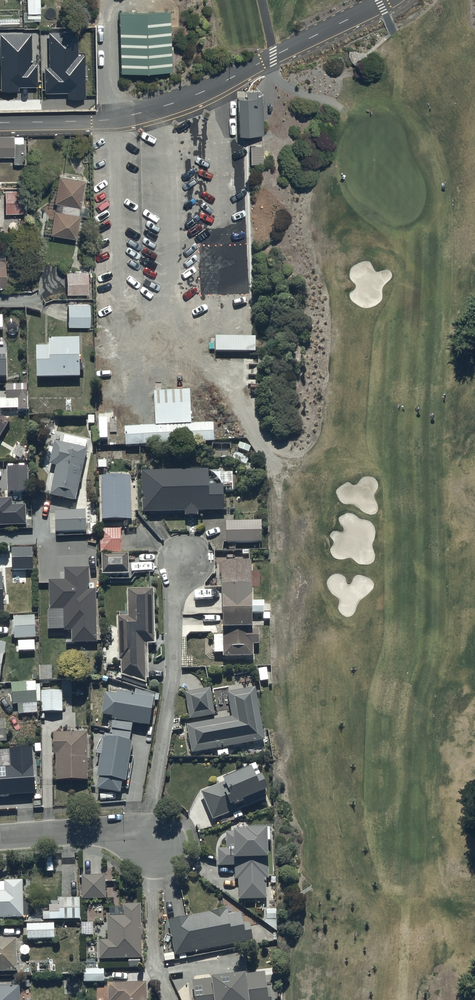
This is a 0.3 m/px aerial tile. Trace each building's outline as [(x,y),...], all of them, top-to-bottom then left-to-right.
[(24,14),(40,14),(40,0),(24,0),(24,14)] [(170,11),(120,13),(122,75),(172,73),(170,11)] [(77,32),(49,32),(50,68),(45,68),(45,94),(68,93),(68,100),(86,100),(85,56),(78,56),(77,32)] [(31,34),(0,34),(1,92),(20,92),(20,88),(38,87),(38,64),(32,65),(31,34)] [(247,100),(239,100),(240,137),(264,137),(263,92),(247,92),(247,100)] [(0,137),(0,158),(10,158),(10,164),(23,165),(23,144),(10,144),(10,137),(0,137)] [(264,148),(251,148),(252,165),(264,165),(264,148)] [(82,181),(55,177),(51,203),(78,207),(82,181)] [(58,206),(57,212),(50,211),(47,234),(74,238),(77,215),(74,215),(75,208),(58,206)] [(87,297),(86,271),(65,272),(65,294),(68,294),(68,298),(87,297)] [(87,326),(86,304),(64,304),(65,326),(87,326)] [(213,339),(213,353),(255,352),(255,338),(213,339)] [(76,380),(76,340),(45,340),(45,349),(33,349),(33,380),(76,380)] [(2,387),(3,401),(0,401),(0,411),(17,410),(17,413),(27,413),(26,386),(2,387)] [(186,393),(152,394),(152,429),(121,430),(122,448),(212,445),(211,425),(187,426),(186,393)] [(59,445),(52,443),(46,466),(54,468),(48,497),(71,502),(85,442),(61,437),(59,445)] [(27,468),(4,468),(5,494),(28,494),(27,468)] [(207,472),(139,473),(140,514),(182,513),(182,518),(195,518),(195,513),(223,512),(223,486),(207,487),(207,472)] [(129,478),(97,479),(98,523),(130,522),(129,478)] [(26,523),(26,504),(12,504),(12,497),(0,497),(0,524),(26,523)] [(85,511),(52,513),(53,536),(86,534),(85,511)] [(223,524),(223,544),(259,543),(259,523),(223,524)] [(120,531),(97,532),(98,555),(121,554),(120,531)] [(30,572),(30,550),(9,550),(10,572),(30,572)] [(98,558),(99,577),(126,576),(126,557),(98,558)] [(256,646),(256,632),(247,632),(246,615),(261,615),(261,602),(250,603),(249,563),(219,564),(219,590),(216,590),(216,637),(210,637),(210,655),(220,655),(220,659),(250,659),(250,646),(256,646)] [(63,581),(45,582),(47,610),(44,610),(45,634),(69,633),(70,646),(95,644),(93,591),(88,591),(86,570),(62,571),(63,581)] [(118,677),(144,686),(144,647),(151,647),(150,592),(124,592),(125,620),(114,620),(115,663),(117,663),(118,677)] [(35,640),(33,617),(12,618),(13,641),(35,640)] [(35,715),(33,683),(8,685),(10,706),(15,706),(16,717),(35,715)] [(183,727),(188,756),(262,741),(252,689),(224,694),(229,718),(183,727)] [(182,694),(186,721),(212,717),(208,690),(182,694)] [(62,693),(39,693),(39,714),(62,714),(62,693)] [(112,697),(101,695),(97,716),(110,719),(107,738),(101,736),(91,756),(97,757),(92,779),(96,780),(94,791),(117,796),(119,783),(123,784),(130,745),(126,744),(129,726),(145,729),(151,700),(113,693),(112,697)] [(84,734),(50,735),(51,755),(53,755),(54,781),(85,781),(84,734)] [(0,752),(0,797),(33,795),(30,750),(0,752)] [(218,785),(198,792),(209,821),(236,811),(235,808),(264,797),(253,767),(216,781),(218,785)] [(265,864),(265,842),(267,842),(267,829),(245,829),(245,832),(223,833),(223,850),(215,850),(215,868),(231,868),(231,880),(236,880),(236,901),(263,901),(263,880),(265,880),(265,864)] [(103,876),(78,877),(79,901),(103,901),(103,876)] [(34,917),(34,922),(78,921),(77,899),(56,900),(57,907),(46,907),(46,914),(40,914),(40,917),(34,917)] [(96,941),(96,960),(126,960),(126,968),(138,968),(138,905),(120,905),(120,907),(108,907),(108,918),(104,918),(104,941),(96,941)] [(224,911),(165,922),(170,946),(164,947),(165,955),(161,956),(162,963),(173,961),(172,958),(178,957),(178,960),(185,959),(184,955),(189,954),(190,958),(194,957),(194,953),(250,943),(246,923),(240,924),(238,914),(225,917),(224,911)] [(24,926),(24,941),(52,940),(52,925),(24,926)] [(18,970),(17,936),(0,936),(0,970),(18,970)] [(81,970),(81,984),(103,984),(103,970),(81,970)] [(188,983),(190,999),(266,999),(265,992),(262,992),(260,975),(188,983)] [(19,984),(0,985),(0,999),(19,999),(19,984)] [(105,985),(105,999),(144,999),(144,984),(105,985)]
